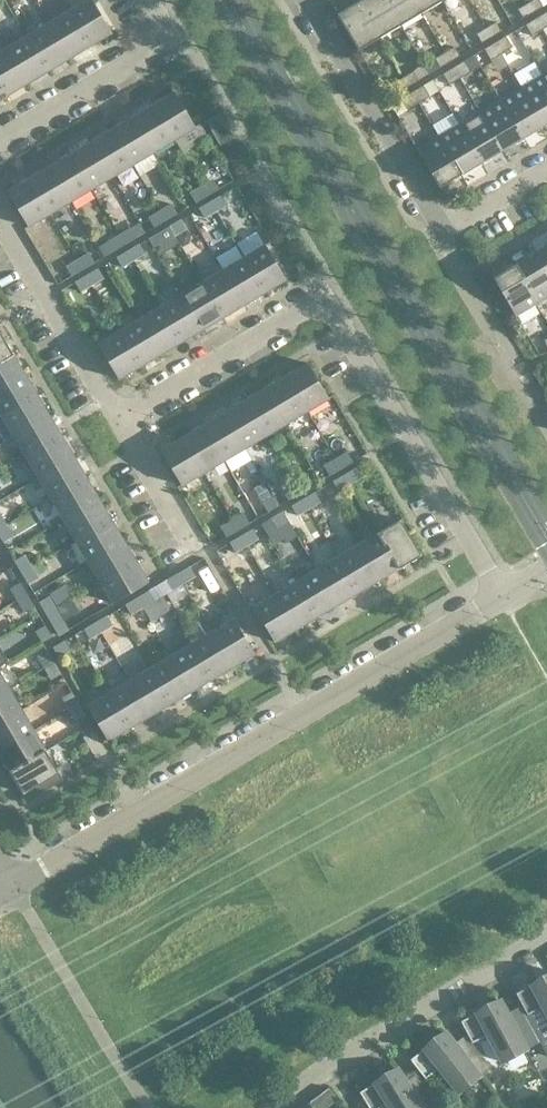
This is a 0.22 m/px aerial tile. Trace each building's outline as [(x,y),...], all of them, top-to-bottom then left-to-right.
[(70,10),(91,45),(112,32),(93,0),(87,0),(70,10)] [(386,0),(360,0),(359,1),(380,37),(401,25),(386,0)] [(414,0),(386,0),(401,25),(422,13),(414,0)] [(442,0),(414,0),(422,13),(442,0)] [(528,3),(533,12),(543,6),(539,0),(533,0),(528,3)] [(380,37),(359,1),(337,14),(359,50),(380,37)] [(533,12),(528,3),(518,9),(523,18),(533,12)] [(91,45),(70,10),(49,22),(70,57),(91,45)] [(536,18),(543,29),(546,26),(546,11),(536,18)] [(543,29),(536,18),(526,24),(532,35),(543,29)] [(70,57),(49,22),(29,34),(49,70),(70,57)] [(496,22),(486,27),(492,36),(502,31),(496,22)] [(492,36),(486,27),(476,33),(482,42),(492,36)] [(49,70),(29,34),(8,47),(29,82),(49,70)] [(512,47),(506,36),(495,42),(502,53),(512,47)] [(502,53),(495,42),(484,49),(491,60),(502,53)] [(455,46),(445,52),(450,61),(460,55),(455,46)] [(8,47),(0,51),(0,80),(8,94),(29,82),(8,47)] [(450,61),(445,52),(435,58),(440,67),(450,61)] [(471,71),(465,60),(454,67),(460,78),(471,71)] [(460,78),(454,67),(443,73),(449,84),(460,78)] [(414,71),(404,77),(409,85),(419,80),(414,71)] [(542,75),(522,87),(544,125),(546,123),(546,83),(542,75)] [(409,85),(404,77),(394,82),(399,91),(409,85)] [(0,80),(0,99),(8,94),(0,80)] [(430,96),(423,85),(412,91),(419,102),(430,96)] [(544,125),(522,87),(501,99),(523,137),(544,125)] [(175,91),(175,92),(153,104),(174,140),(196,127),(175,91)] [(419,102),(412,91),(401,98),(407,109),(419,102)] [(523,137),(501,99),(480,112),(503,149),(523,137)] [(174,140),(153,104),(133,117),(153,152),(174,140)] [(220,145),(221,145),(234,137),(220,112),(220,113),(220,112),(206,121),(220,145)] [(503,149),(480,112),(460,124),(482,162),(503,149)] [(153,152),(133,117),(112,129),(133,164),(153,152)] [(482,162),(460,124),(439,136),(461,174),(482,162)] [(133,164),(112,129),(91,141),(112,176),(133,164)] [(461,174),(439,136),(417,149),(440,187),(461,174)] [(112,176),(91,141),(71,153),(92,189),(112,176)] [(92,189),(71,153),(50,166),(71,201),(92,189)] [(71,201),(50,166),(29,178),(50,213),(71,201)] [(50,213),(29,178),(8,190),(29,226),(50,213)] [(213,179),(202,185),(208,195),(219,188),(213,179)] [(208,195),(202,185),(190,192),(196,202),(208,195)] [(228,204),(222,194),(211,201),(217,210),(228,204)] [(217,210),(211,201),(200,208),(205,217),(217,210)] [(172,203),(161,210),(166,220),(178,213),(172,203)] [(166,220),(161,210),(149,217),(155,226),(166,220)] [(187,228),(181,218),(170,225),(175,235),(187,228)] [(149,238),(159,255),(180,243),(175,235),(170,225),(149,238)] [(131,228),(119,234),(125,244),(136,237),(131,228)] [(189,240),(190,233),(187,229),(176,235),(182,245),(189,240)] [(125,244),(119,234),(108,241),(113,251),(125,244)] [(146,253),(140,243),(128,250),(134,259),(146,253)] [(266,244),(244,257),(265,292),(287,279),(266,244)] [(536,252),(546,271),(546,246),(536,252)] [(134,259),(128,250),(117,257),(123,266),(134,259)] [(89,252),(78,259),(84,269),(95,262),(89,252)] [(536,252),(515,265),(537,302),(546,297),(546,271),(536,252)] [(265,292),(244,257),(223,269),(244,304),(265,292)] [(84,269),(78,259),(67,266),(72,275),(84,269)] [(537,302),(515,265),(493,277),(516,315),(537,302)] [(104,277),(99,268),(87,274),(93,284),(104,277)] [(244,304),(223,269),(202,281),(223,316),(244,304)] [(93,284),(87,274),(76,281),(81,291),(93,284)] [(223,316),(202,281),(182,293),(203,329),(223,316)] [(203,329),(182,293),(161,306),(182,341),(203,329)] [(182,341),(161,306),(140,318),(161,353),(182,341)] [(161,353),(140,318),(120,330),(141,365),(161,353)] [(141,365),(120,330),(98,343),(119,378),(141,365)] [(13,352),(0,331),(0,360),(13,352)] [(13,352),(0,360),(0,388),(25,373),(13,352)] [(308,362),(286,375),(307,411),(329,398),(308,362)] [(25,373),(0,388),(0,410),(2,415),(38,394),(25,373)] [(307,411),(286,375),(266,388),(287,423),(307,411)] [(287,423),(266,388),(245,400),(266,435),(287,423)] [(50,414),(38,394),(2,415),(15,435),(50,414)] [(266,435),(245,400),(225,412),(245,447),(266,435)] [(245,447),(225,412),(204,424),(225,460),(245,447)] [(62,435),(50,414),(15,435),(27,456),(62,435)] [(225,460),(204,424),(183,437),(204,472),(225,460)] [(74,456),(62,435),(27,456),(39,477),(74,456)] [(204,472),(183,437),(162,449),(182,485),(204,472)] [(347,452),(336,459),(341,468),(353,461),(347,452)] [(87,476),(74,456),(39,477),(51,497),(87,476)] [(341,468),(336,459),(324,465),(330,475),(341,468)] [(362,477),(356,467),(345,474),(351,483),(362,477)] [(351,483),(345,474),(333,481),(339,490),(351,483)] [(286,475),(276,480),(282,490),(292,484),(286,475)] [(99,497),(87,476),(51,497),(64,518),(99,497)] [(306,476),(295,483),(300,493),(312,486),(306,476)] [(300,493),(295,483),(283,490),(289,499),(300,493)] [(321,501),(315,492),(304,499),(309,508),(321,501)] [(262,502),(268,512),(280,505),(274,495),(262,502)] [(111,518),(99,497),(64,518),(76,539),(111,518)] [(309,508),(304,499),(292,505),(298,515),(309,508)] [(289,520),(283,511),(272,518),(277,527),(289,520)] [(244,513),(233,520),(238,529),(250,523),(244,513)] [(124,539),(111,518),(76,539),(88,560),(124,539)] [(401,519),(379,531),(400,567),(422,554),(401,519)] [(238,529),(233,520),(221,527),(227,536),(238,529)] [(7,524),(0,528),(0,534),(4,541),(13,535),(7,524)] [(259,538),(253,529),(242,536),(248,545),(259,538)] [(400,567),(379,531),(358,544),(379,579),(400,567)] [(248,545),(242,536),(230,542),(236,552),(248,545)] [(136,560),(124,539),(88,560),(101,580),(136,560)] [(379,579),(358,544),(338,556),(359,591),(379,579)] [(15,560),(22,571),(31,566),(25,554),(15,560)] [(359,591),(338,556),(317,568),(338,603),(359,591)] [(149,581),(136,560),(101,580),(114,602),(149,581)] [(38,577),(31,566),(22,571),(29,583),(38,577)] [(196,575),(190,566),(179,573),(184,582),(196,575)] [(338,603),(317,568),(296,580),(317,616),(338,603)] [(184,582),(179,573),(167,579),(173,589),(184,582)] [(317,616),(296,580),(276,593),(297,628),(317,616)] [(27,594),(20,582),(11,588),(17,599),(27,594)] [(57,605),(74,595),(66,583),(50,593),(57,605)] [(154,600),(149,590),(137,597),(143,607),(154,600)] [(297,628),(276,593),(254,606),(275,641),(297,628)] [(34,605),(27,594),(17,599),(24,611),(34,605)] [(40,601),(46,613),(56,607),(49,596),(40,601)] [(143,607),(137,597),(126,604),(131,614),(143,607)] [(63,618),(56,607),(46,613),(53,624),(63,618)] [(113,624),(107,615),(96,622),(102,631),(113,624)] [(234,617),(213,630),(233,665),(255,653),(234,617)] [(102,631),(96,622),(84,629),(90,638),(102,631)] [(51,635),(45,624),(35,629),(42,641),(51,635)] [(233,665),(213,630),(192,642),(213,678),(233,665)] [(65,640),(53,647),(59,657),(70,650),(65,640)] [(213,678),(192,642),(171,655),(192,690),(213,678)] [(0,645),(0,665),(9,660),(0,645)] [(54,661),(47,650),(38,655),(45,667),(54,661)] [(192,690),(171,655),(151,667),(172,702),(192,690)] [(61,673),(54,661),(45,667),(51,678),(61,673)] [(172,702),(151,667),(130,679),(151,714),(172,702)] [(0,671),(0,693),(10,688),(0,671)] [(151,714),(130,679),(109,691),(130,727),(151,714)] [(10,688),(0,693),(0,721),(22,708),(10,688)] [(79,703),(72,691),(62,697),(69,708),(79,703)] [(130,727),(109,691),(88,704),(109,739),(130,727)] [(85,714),(79,703),(69,708),(76,720),(85,714)] [(22,708),(0,721),(0,749),(34,729),(22,708)] [(34,729),(0,749),(0,762),(2,765),(6,762),(11,771),(46,750),(34,729)] [(109,753),(95,729),(83,736),(97,760),(109,753)] [(64,779),(46,750),(11,771),(24,792),(36,785),(40,793),(64,779)] [(516,992),(527,1014),(528,1014),(546,1050),(546,976),(516,992)] [(526,1048),(519,1034),(500,999),(461,1020),(472,1042),(488,1033),(503,1061),(526,1048)] [(519,1034),(526,1048),(538,1042),(531,1028),(519,1034)] [(480,1075),(470,1062),(446,1031),(410,1058),(426,1078),(440,1067),(459,1091),(480,1075)] [(480,1075),(491,1066),(481,1054),(470,1062),(480,1075)] [(418,1101),(397,1068),(360,1091),(370,1107),(379,1107),(388,1103),(391,1107),(422,1107),(418,1101)] [(304,1107),(326,1107),(338,1099),(329,1087),(303,1107),(304,1107)] [(422,1107),(438,1107),(439,1107),(430,1094),(418,1101),(422,1107)]
